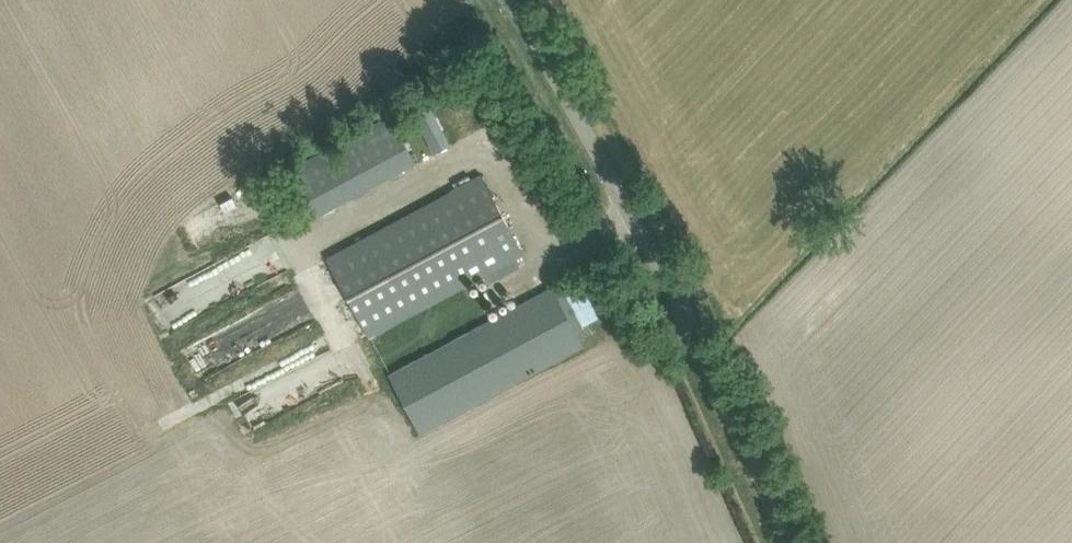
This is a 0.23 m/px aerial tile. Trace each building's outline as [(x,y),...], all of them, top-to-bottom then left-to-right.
[(390,115),(371,126),(283,175),(308,221),(415,161),(390,115)] [(463,186),(329,258),(370,334),(483,273),(487,282),(519,265),(514,257),(524,251),(483,175),(463,186)] [(552,287),(389,373),(420,431),(583,345),(580,338),(593,331),(569,286),(556,293),(552,287)]
